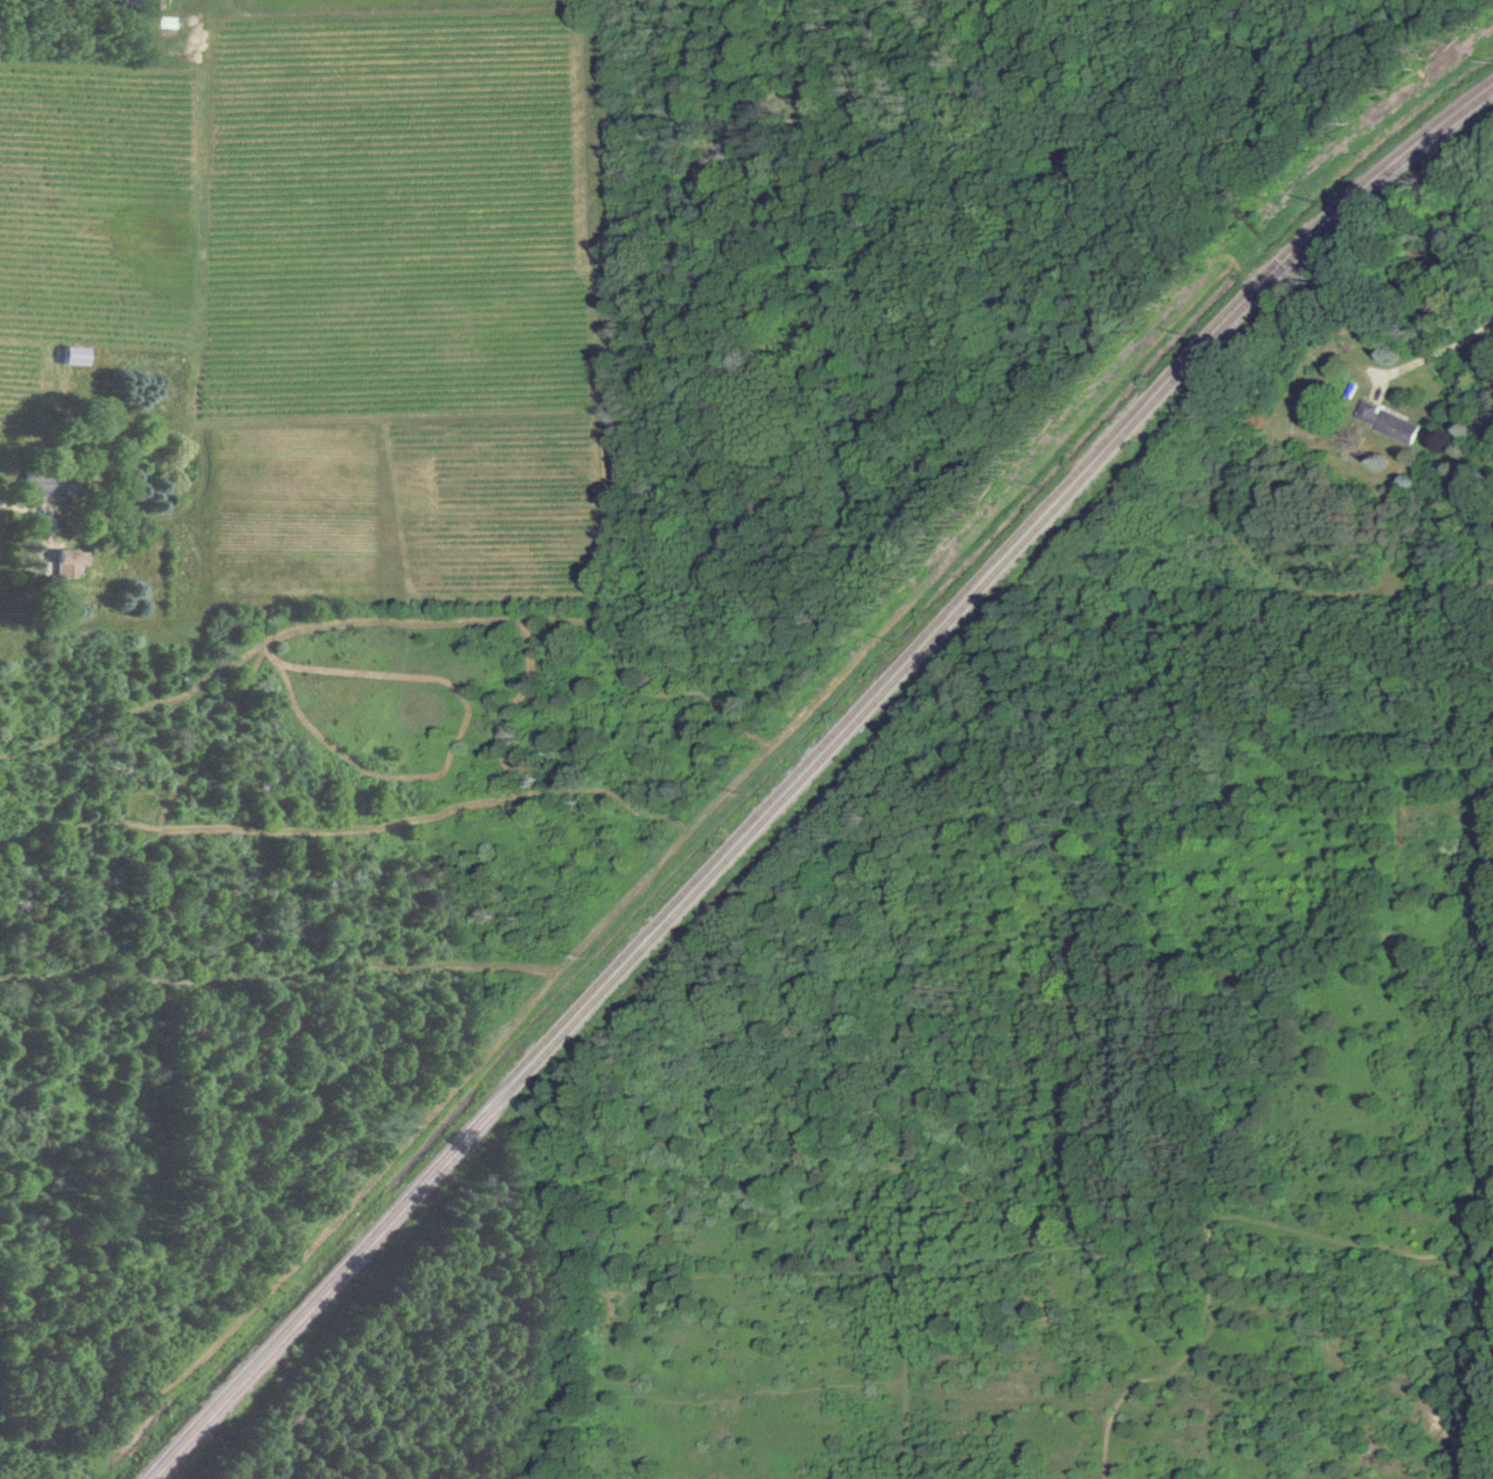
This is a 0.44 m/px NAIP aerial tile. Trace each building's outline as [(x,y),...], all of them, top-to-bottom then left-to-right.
[(83,367),(84,349),(62,347),(61,365),(83,367)] [(1412,445),(1420,427),(1378,410),(1379,408),(1362,401),(1353,420),(1412,445)] [(73,579),(73,567),(85,568),(86,551),(55,551),(54,578),(73,579)]
